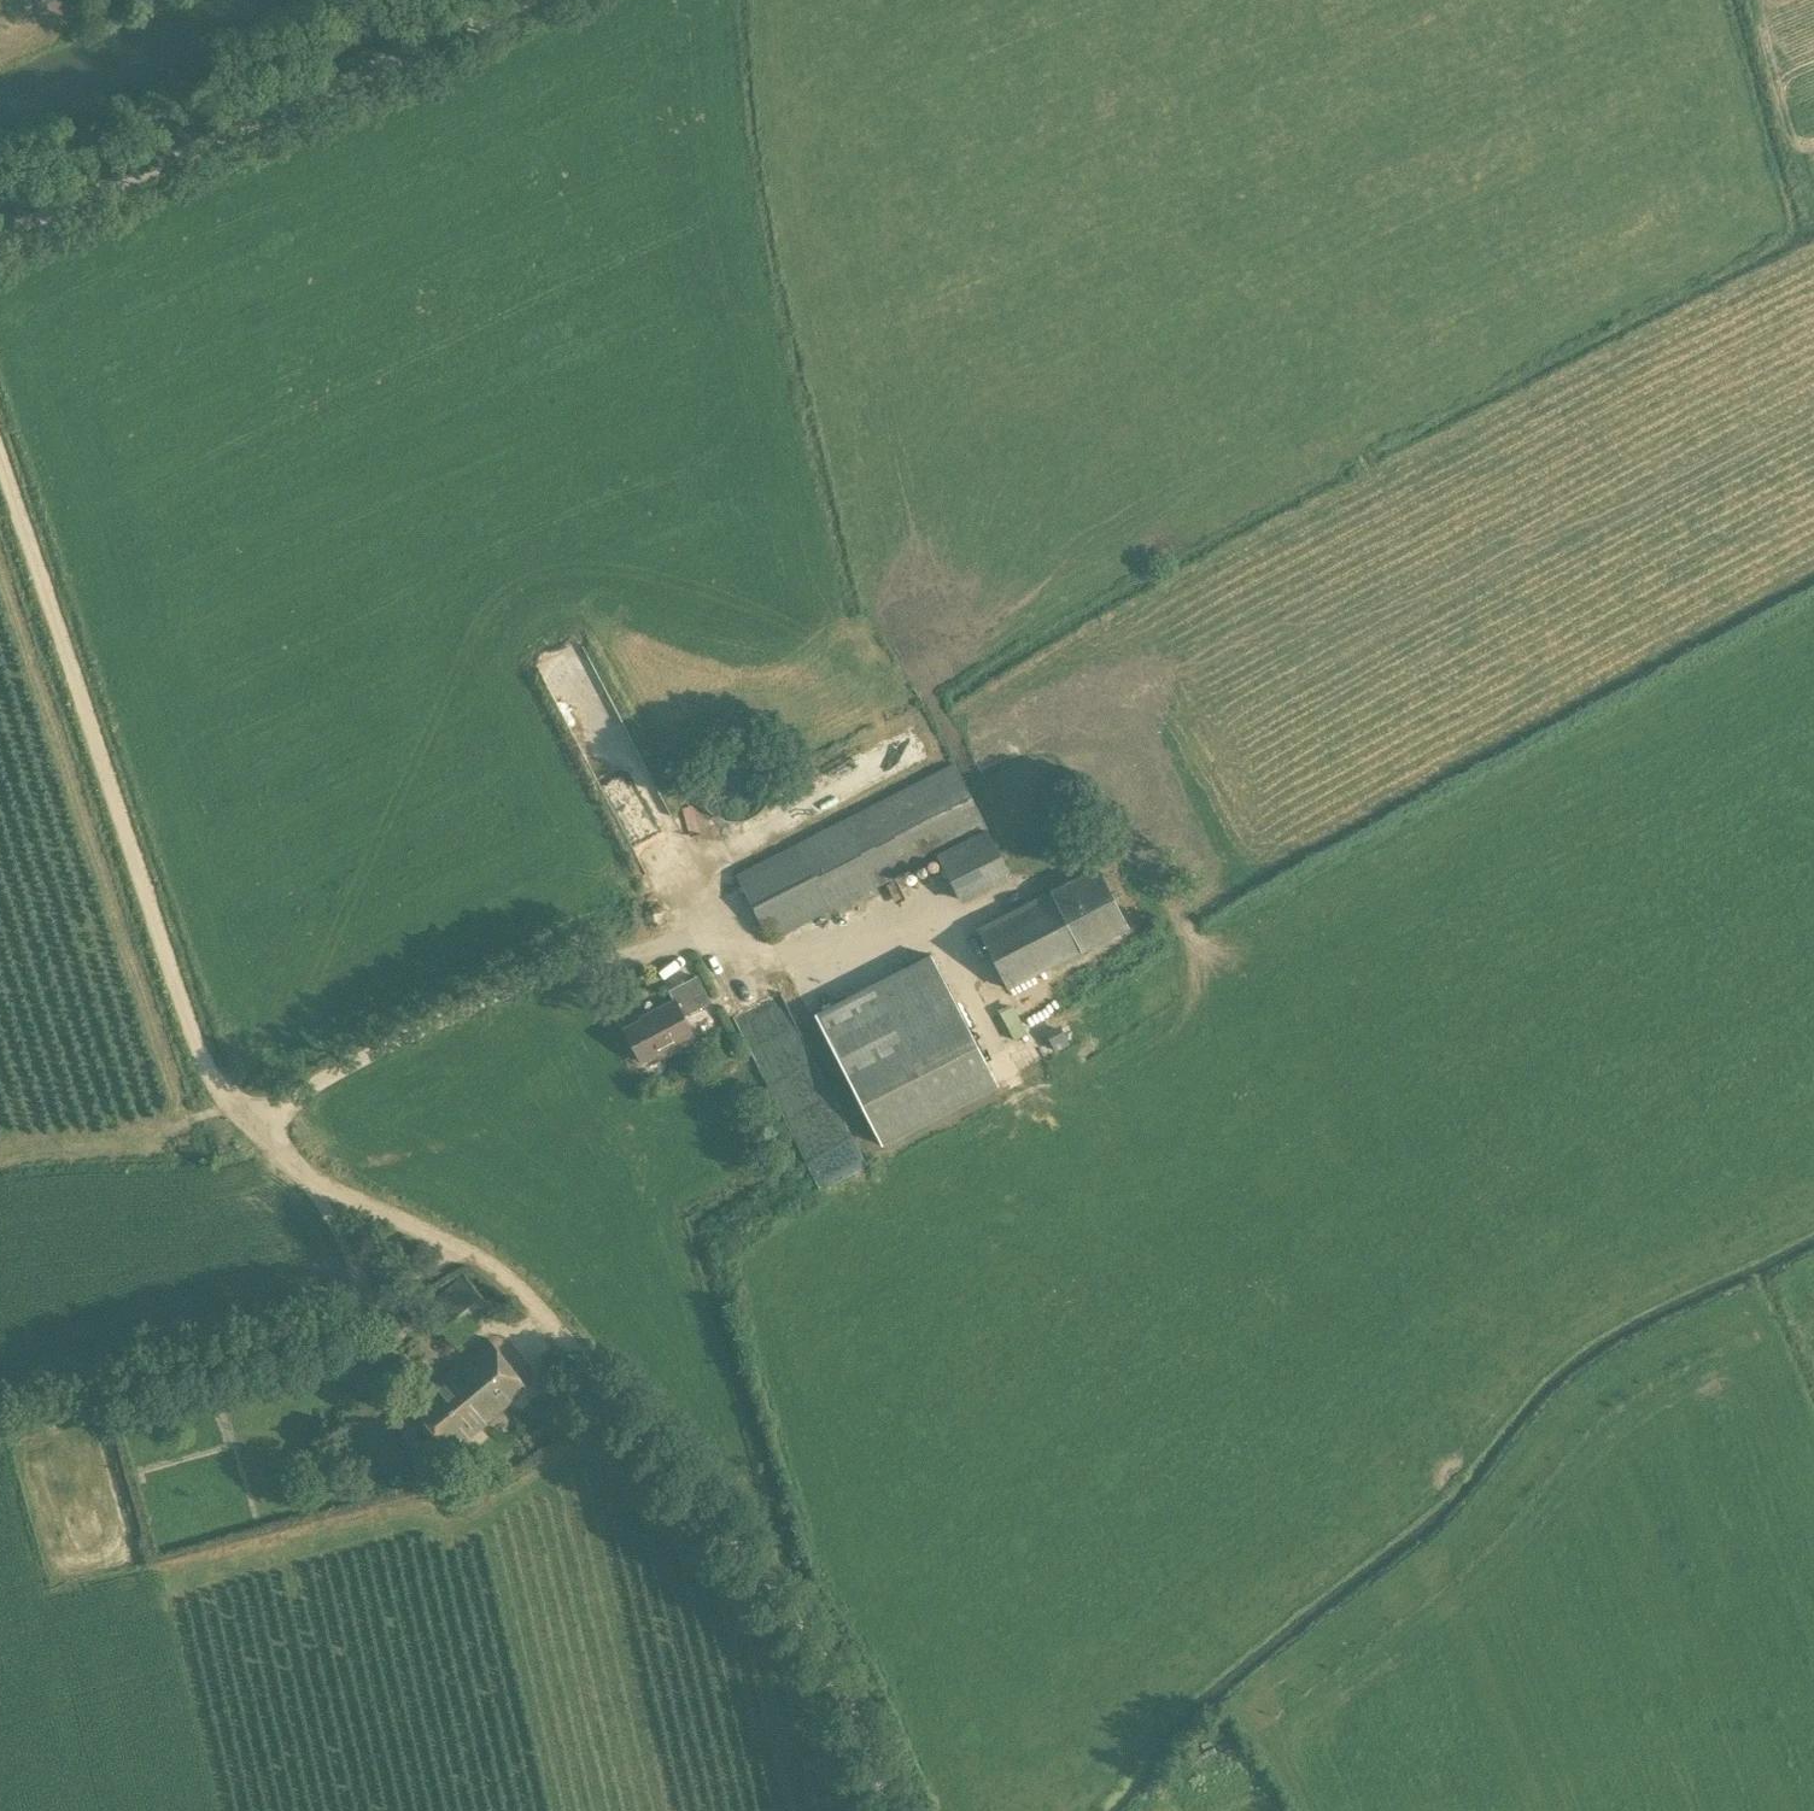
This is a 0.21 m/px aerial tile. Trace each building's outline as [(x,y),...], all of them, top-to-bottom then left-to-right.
[(1012,878),(987,828),(953,762),(736,874),(770,941),(937,856),(962,903),(1012,878)] [(1128,926),(1097,868),(978,930),(1008,988),(1128,926)] [(998,1086),(930,954),(815,1013),(882,1145),(998,1086)] [(694,1035),(684,1016),(711,1002),(697,975),(668,990),(673,1001),(642,1017),(643,1019),(625,1028),(642,1061),(659,1053),(661,1057),(677,1049),(675,1045),(694,1035)] [(1002,1010),(1018,1040),(1031,1033),(1015,1002),(1002,1010)] [(409,1401),(452,1453),(528,1389),(485,1337),(409,1401)]
